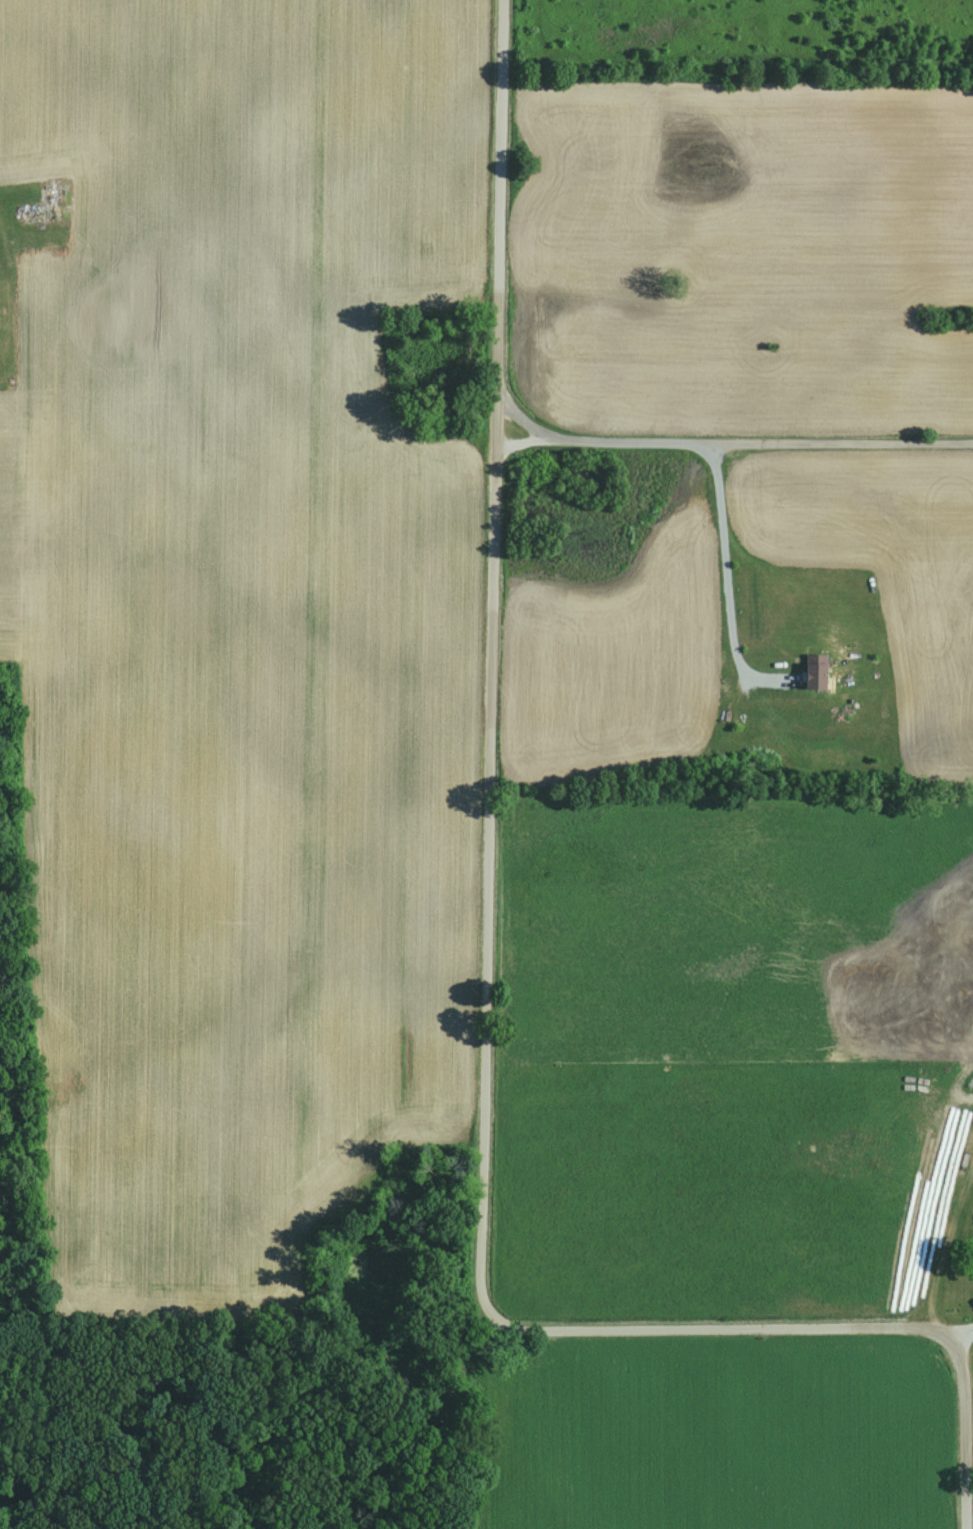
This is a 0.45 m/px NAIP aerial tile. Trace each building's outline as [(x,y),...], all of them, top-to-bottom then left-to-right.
[(822,655),(821,690),(801,689),(803,654),(822,655)]
